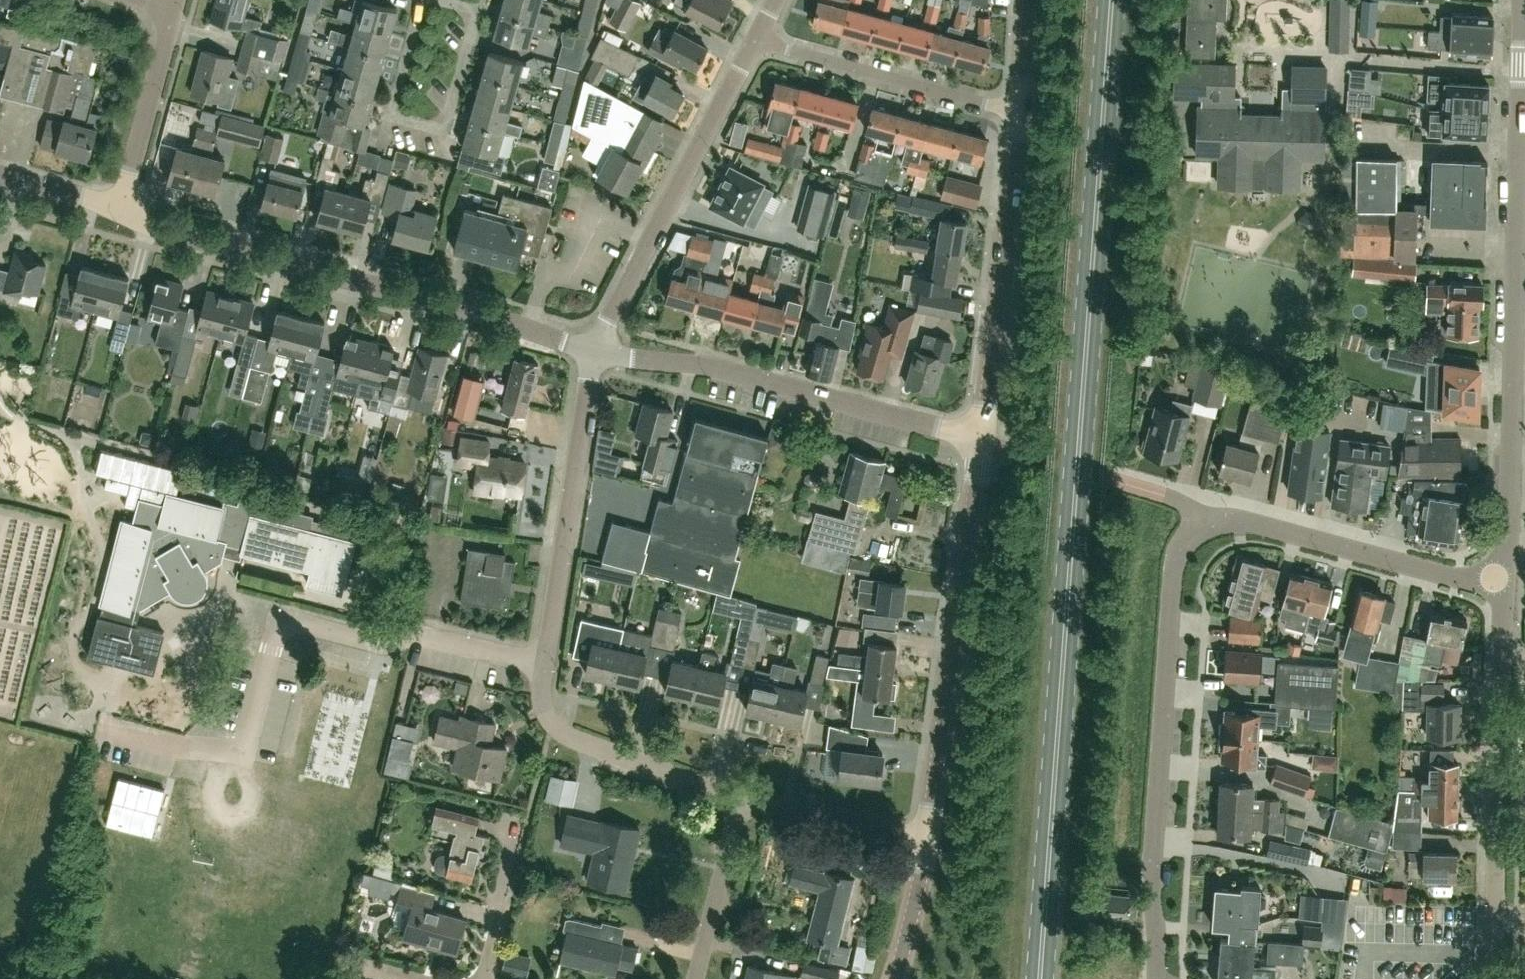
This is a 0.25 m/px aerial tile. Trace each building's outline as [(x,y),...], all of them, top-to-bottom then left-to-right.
[(269,37),(270,35),(259,33),(262,21),(244,16),(248,0),(217,0),(212,20),(248,29),(243,49),(265,55),(264,55),(274,58),(275,57),(284,60),(286,51),(276,48),(278,40),(269,37)] [(306,8),(317,11),(320,0),(308,0),(306,8)] [(398,8),(369,0),(355,0),(352,9),(341,6),(337,17),(357,23),(391,32),(398,8)] [(501,11),(549,25),(551,14),(538,10),(541,0),(504,0),(501,11)] [(582,10),(594,13),(598,0),(585,0),(582,10)] [(609,21),(626,30),(642,2),(638,0),(620,0),(609,21)] [(732,0),(674,0),(674,1),(685,8),(718,26),(732,0)] [(813,22),(842,30),(850,0),(819,0),(813,22)] [(842,30),(870,38),(876,15),(849,8),(851,0),(850,0),(842,30)] [(878,6),(889,9),(891,0),(879,0),(878,6)] [(1186,54),(1215,56),(1218,18),(1228,18),(1229,0),(1189,0),(1186,54)] [(1329,50),(1349,51),(1350,0),(1330,0),(1329,50)] [(929,2),(924,19),(936,22),(940,5),(929,2)] [(594,13),(582,10),(577,32),(588,36),(594,13)] [(968,13),(957,10),(952,27),(963,29),(964,29),(968,13)] [(549,25),(501,11),(494,36),(528,45),(532,32),(546,35),(549,25)] [(1491,54),(1494,17),(1453,13),(1453,16),(1442,15),(1441,31),(1429,30),(1428,47),(1451,49),(1451,51),(1491,54)] [(304,14),(299,31),(311,34),(316,18),(304,14)] [(876,15),(870,38),(898,45),(904,23),(876,15)] [(979,16),(978,33),(990,33),(990,16),(979,16)] [(26,22),(24,26),(0,19),(0,67),(6,68),(0,93),(64,110),(66,104),(74,106),(70,120),(65,119),(62,129),(47,124),(41,146),(89,159),(97,127),(96,127),(100,113),(90,110),(99,77),(88,74),(97,41),(26,22)] [(357,23),(353,35),(342,32),(339,42),(350,46),(385,55),(391,32),(357,23)] [(904,23),(898,45),(926,53),(932,30),(904,23)] [(949,26),(947,34),(932,30),(926,53),(954,61),(961,38),(963,29),(952,27),(949,26)] [(696,68),(707,47),(673,30),(668,39),(656,33),(647,50),(680,66),(682,61),(696,68)] [(299,31),(293,52),(309,57),(311,51),(307,49),(311,34),(299,31)] [(573,47),(564,45),(560,63),(580,68),(588,36),(577,32),(573,47)] [(601,36),(592,56),(598,60),(629,74),(639,54),(601,36)] [(961,38),(954,61),(983,69),(990,46),(961,38)] [(350,46),(344,69),(378,79),(385,55),(350,46)] [(265,55),(243,49),(238,68),(269,77),(274,58),(264,55),(265,55)] [(239,78),(228,75),(233,58),(204,50),(192,93),(220,100),(219,103),(232,107),(239,78)] [(483,74),(517,84),(524,60),(490,50),(483,74)] [(293,52),(287,73),(299,77),(303,62),(308,63),(309,57),(293,52)] [(1242,96),(1234,96),(1235,64),(1176,62),(1175,94),(1202,95),(1202,105),(1199,105),(1197,153),(1221,154),(1219,185),(1299,187),(1300,160),(1324,160),(1327,69),(1293,68),(1292,88),(1282,88),(1281,115),(1241,113),(1242,96)] [(579,71),(559,66),(554,85),(562,87),(560,96),(572,99),(579,71)] [(344,69),(337,90),(337,92),(371,102),(378,79),(344,69)] [(299,77),(287,73),(283,90),(294,92),(299,77)] [(1349,85),(1366,87),(1367,79),(1363,79),(1364,74),(1350,73),(1349,85)] [(517,84),(483,74),(476,98),(511,107),(517,84)] [(672,113),(682,93),(668,85),(670,82),(656,74),(653,80),(644,75),(632,97),(642,103),(645,99),(672,113)] [(1430,74),(1428,104),(1444,107),(1488,110),(1490,84),(1447,82),(1447,75),(1430,74)] [(661,133),(658,131),(664,121),(644,110),(585,78),(573,124),(593,135),(592,135),(645,163),(661,133)] [(788,130),(799,87),(776,81),(764,125),(774,128),(774,127),(786,130),(788,130)] [(337,92),(337,90),(318,86),(315,97),(334,102),(331,114),(325,113),(319,133),(344,140),(349,120),(365,125),(371,102),(337,92)] [(799,87),(788,130),(789,131),(791,121),(794,110),(822,118),(828,95),(799,87)] [(828,95),(822,118),(851,126),(857,103),(828,95)] [(560,96),(554,119),(566,122),(572,99),(560,96)] [(476,98),(470,120),(504,130),(504,131),(520,134),(522,125),(507,121),(511,107),(476,98)] [(1429,106),(1428,134),(1442,135),(1442,134),(1443,134),(1487,136),(1488,110),(1444,107),(1428,104),(1428,106),(1429,106)] [(209,122),(212,111),(203,108),(200,120),(209,122)] [(895,137),(902,115),(873,108),(867,130),(895,137)] [(222,114),(212,111),(209,122),(216,124),(214,130),(208,129),(203,145),(201,152),(192,186),(217,193),(226,159),(212,155),(214,148),(218,133),(217,133),(218,133),(222,114)] [(242,119),(222,114),(218,133),(259,144),(264,125),(242,119)] [(929,123),(902,115),(895,137),(908,141),(902,163),(908,165),(906,172),(916,174),(929,123)] [(566,122),(554,119),(548,142),(560,146),(566,122)] [(460,143),(464,144),(463,144),(474,147),(470,164),(501,173),(506,156),(498,153),(504,131),(504,130),(470,120),(467,131),(464,130),(460,131),(458,140),(460,143)] [(741,146),(747,123),(736,120),(730,143),(741,146)] [(783,137),(786,138),(787,139),(782,160),(802,165),(808,144),(797,141),(802,124),(791,121),(789,131),(788,130),(786,130),(783,137)] [(929,123),(916,174),(926,177),(931,159),(922,157),(924,145),(952,152),(958,130),(929,123)] [(203,145),(208,129),(198,126),(191,150),(177,146),(168,180),(192,186),(201,152),(203,145)] [(830,132),(818,129),(814,147),(826,150),(830,132)] [(958,130),(952,152),(980,160),(986,138),(958,130)] [(267,132),(260,155),(260,157),(278,162),(284,137),(267,132)] [(645,163),(592,135),(583,153),(599,162),(605,165),(599,175),(599,176),(626,190),(636,172),(639,174),(645,163)] [(744,150),(780,160),(784,146),(748,137),(744,150)] [(871,160),(875,145),(863,141),(855,172),(878,178),(882,163),(871,160)] [(560,146),(548,142),(543,159),(556,162),(560,146)] [(336,158),(335,158),(324,155),(316,184),(327,187),(317,220),(340,226),(349,192),(337,189),(342,171),(333,169),(336,158)] [(362,196),(349,192),(340,226),(362,232),(367,217),(376,220),(393,159),(380,155),(377,169),(378,170),(375,180),(367,177),(362,196)] [(1352,156),(1344,156),(1342,207),(1350,207),(1352,156)] [(1398,158),(1357,156),(1355,208),(1396,209),(1396,200),(1398,158)] [(1396,200),(1396,209),(1416,210),(1416,211),(1424,212),(1424,213),(1433,213),(1432,222),(1486,224),(1486,223),(1487,203),(1487,183),(1488,162),(1435,160),(1433,202),(1396,200)] [(540,177),(529,174),(527,183),(555,190),(560,170),(543,165),(540,177)] [(731,167),(711,205),(743,222),(743,221),(755,226),(773,191),(762,185),(763,184),(731,167)] [(303,189),(306,177),(273,168),(269,180),(262,205),(297,215),(304,189),(303,189)] [(983,184),(947,175),(941,198),(977,207),(983,184)] [(409,215),(416,190),(391,183),(383,212),(399,217),(394,237),(429,246),(437,216),(416,210),(415,216),(409,215)] [(798,229),(822,236),(834,191),(810,184),(798,229)] [(864,219),(871,191),(855,187),(847,215),(864,219)] [(554,233),(546,231),(552,206),(504,193),(497,217),(465,209),(454,249),(518,266),(522,250),(539,255),(540,251),(549,253),(554,233)] [(910,212),(935,217),(938,200),(914,195),(910,212)] [(1342,207),(1342,208),(1340,256),(1414,259),(1416,211),(1416,210),(1396,209),(1355,208),(1350,207),(1342,207)] [(1305,210),(1297,219),(1301,230),(1313,233),(1321,224),(1317,212),(1305,210)] [(938,247),(961,251),(966,221),(943,218),(938,247)] [(755,244),(795,256),(801,235),(761,223),(755,244)] [(912,243),(913,237),(896,234),(894,246),(911,249),(912,243)] [(675,269),(673,277),(667,300),(696,307),(708,260),(713,240),(695,235),(686,267),(682,266),(675,269)] [(912,243),(911,249),(927,252),(929,239),(913,237),(912,243)] [(741,255),(744,243),(733,241),(730,252),(741,255)] [(933,276),(907,272),(905,287),(921,290),(922,289),(939,292),(952,294),(955,280),(956,281),(961,251),(938,247),(933,276)] [(46,265),(30,260),(32,254),(15,249),(9,270),(0,268),(0,290),(21,296),(23,289),(39,293),(46,265)] [(1378,258),(1377,275),(1415,279),(1417,262),(1378,258)] [(718,263),(708,260),(696,307),(723,315),(729,292),(716,289),(720,274),(715,273),(718,263)] [(95,311),(105,271),(82,265),(74,295),(63,292),(58,313),(78,318),(81,307),(95,311)] [(105,271),(95,311),(118,317),(113,337),(125,341),(133,311),(121,308),(129,278),(105,271)] [(760,292),(765,274),(755,271),(750,289),(760,292)] [(760,292),(758,300),(752,322),(781,330),(781,328),(795,331),(804,296),(788,291),(783,307),(773,304),(776,293),(771,292),(775,277),(765,274),(760,292)] [(155,343),(178,349),(189,310),(176,307),(182,284),(158,278),(148,316),(161,320),(155,343)] [(1428,283),(1427,311),(1448,312),(1447,334),(1478,336),(1479,305),(1482,305),(1483,285),(1450,283),(1450,284),(1428,283)] [(939,292),(922,289),(921,290),(918,308),(959,317),(963,297),(939,292)] [(221,335),(231,297),(207,290),(197,329),(221,335)] [(758,300),(729,292),(723,315),(752,322),(758,300)] [(253,303),(231,297),(221,335),(243,341),(238,362),(250,366),(251,365),(258,337),(245,333),(253,303)] [(905,345),(914,312),(889,305),(883,328),(867,323),(859,354),(861,354),(857,369),(883,376),(892,341),(905,345)] [(270,340),(258,337),(251,365),(270,370),(269,372),(272,373),(272,372),(276,370),(277,366),(275,362),(278,350),(291,354),(302,315),(278,309),(270,340)] [(806,309),(804,316),(803,315),(799,331),(816,335),(807,371),(831,377),(839,346),(850,349),(856,320),(842,316),(840,326),(821,321),(821,320),(820,320),(821,313),(806,309)] [(302,315),(291,354),(288,367),(301,371),(298,385),(307,387),(309,377),(310,378),(325,322),(302,315)] [(924,332),(919,350),(916,349),(907,383),(934,391),(943,358),(947,359),(952,340),(924,332)] [(187,377),(197,339),(183,335),(173,373),(187,377)] [(337,374),(336,378),(334,388),(357,394),(360,381),(370,342),(347,336),(337,374)] [(370,342),(360,381),(368,383),(366,388),(371,396),(368,406),(390,412),(392,403),(395,394),(398,382),(385,378),(393,348),(370,342)] [(1390,344),(1386,365),(1402,368),(1407,348),(1390,344)] [(395,394),(392,403),(408,408),(410,398),(412,390),(435,397),(446,354),(419,347),(412,375),(400,372),(398,382),(395,394)] [(505,398),(502,408),(515,412),(525,414),(527,404),(528,404),(538,364),(515,358),(504,398),(505,398)] [(1191,359),(1184,384),(1195,386),(1192,398),(1221,405),(1230,370),(1191,359)] [(1428,359),(1427,408),(1477,416),(1477,417),(1479,417),(1480,367),(1478,366),(1478,368),(1428,359)] [(251,365),(250,366),(242,396),(261,401),(269,372),(270,370),(251,365)] [(1233,370),(1227,391),(1235,393),(1240,371),(1233,370)] [(453,412),(474,418),(485,379),(463,374),(453,412)] [(324,375),(322,381),(314,414),(326,417),(334,388),(336,378),(324,375)] [(314,414),(322,381),(310,378),(309,377),(307,387),(300,411),(314,414)] [(1279,442),(1292,393),(1256,384),(1243,432),(1239,445),(1227,441),(1219,471),(1236,476),(1235,478),(1250,482),(1251,480),(1252,480),(1264,437),(1279,442)] [(1189,414),(1192,404),(1174,399),(1171,409),(1156,405),(1148,437),(1144,439),(1143,444),(1145,448),(1144,450),(1178,459),(1190,414),(1189,414)] [(640,477),(666,484),(678,440),(665,437),(673,410),(644,402),(636,433),(651,437),(640,477)] [(196,423),(200,406),(186,403),(182,419),(196,423)] [(1409,406),(1397,476),(1461,476),(1461,438),(1431,438),(1431,409),(1409,406)] [(768,436),(732,426),(696,417),(673,501),(659,497),(650,530),(613,520),(602,560),(730,595),(740,557),(735,556),(768,436)] [(1321,495),(1330,430),(1298,426),(1289,491),(1321,495)] [(773,427),(768,447),(782,451),(787,431),(773,427)] [(267,432),(253,428),(248,448),(262,451),(267,432)] [(520,495),(525,461),(487,456),(489,441),(462,438),(458,463),(478,466),(474,492),(493,495),(493,492),(520,495)] [(1385,476),(1389,445),(1341,438),(1332,503),(1366,508),(1371,474),(1385,476)] [(102,450),(96,473),(107,476),(105,488),(128,494),(125,505),(137,508),(137,506),(148,499),(164,503),(166,493),(177,496),(183,471),(102,450)] [(850,451),(839,492),(851,495),(845,518),(816,510),(808,539),(856,552),(870,501),(874,502),(879,484),(892,488),(890,496),(902,499),(908,478),(883,471),(886,461),(850,451)] [(805,475),(804,480),(807,485),(817,488),(821,485),(823,480),(820,475),(810,472),(805,475)] [(231,498),(236,480),(206,473),(202,491),(231,498)] [(338,494),(363,501),(369,480),(344,473),(338,494)] [(298,474),(294,488),(308,492),(308,490),(312,478),(298,474)] [(1415,479),(1412,500),(1402,498),(1400,512),(1410,514),(1408,530),(1419,531),(1419,532),(1459,538),(1467,483),(1451,480),(1415,479)] [(101,604),(103,605),(100,615),(98,615),(88,655),(155,672),(165,631),(136,624),(140,608),(171,590),(177,596),(184,599),(191,599),(199,597),(204,592),(208,585),(208,577),(206,570),(223,560),(225,551),(213,548),(223,507),(177,496),(166,493),(164,503),(148,499),(137,506),(137,508),(133,521),(123,519),(101,604)] [(225,501),(223,507),(213,548),(225,551),(241,555),(243,551),(311,569),(308,582),(342,591),(352,553),(360,555),(366,532),(312,518),(304,516),(305,513),(267,503),(240,496),(239,501),(238,504),(225,501)] [(432,504),(430,518),(439,520),(442,506),(432,504)] [(469,548),(460,601),(508,608),(510,592),(512,592),(514,582),(512,582),(515,561),(505,559),(506,553),(486,550),(469,548)] [(1259,598),(1271,602),(1273,595),(1281,568),(1238,556),(1225,607),(1255,615),(1259,598)] [(851,557),(848,570),(869,574),(872,561),(851,557)] [(581,571),(598,575),(601,565),(584,560),(581,571)] [(1309,594),(1314,577),(1292,571),(1280,616),(1286,617),(1284,625),(1306,631),(1311,611),(1311,610),(1304,609),(1308,594),(1309,594)] [(860,577),(859,589),(870,591),(868,606),(901,610),(904,582),(881,579),(860,577)] [(1332,582),(1314,577),(1309,594),(1308,594),(1304,609),(1311,610),(1311,611),(1312,612),(1309,622),(1319,625),(1316,639),(1333,644),(1337,628),(1333,627),(1335,620),(1322,617),(1332,582)] [(391,581),(387,599),(397,602),(402,584),(391,581)] [(1360,590),(1351,622),(1344,647),(1356,650),(1361,648),(1370,650),(1376,629),(1377,629),(1380,618),(1390,621),(1395,602),(1385,599),(1385,597),(1360,590)] [(742,665),(756,605),(750,629),(739,627),(737,636),(731,663),(742,665)] [(756,605),(742,665),(754,668),(764,624),(776,627),(780,611),(756,605)] [(1404,634),(1398,661),(1395,679),(1404,679),(1422,679),(1426,679),(1429,663),(1439,664),(1441,664),(1442,663),(1446,645),(1460,647),(1460,646),(1462,646),(1467,620),(1431,613),(1426,638),(1404,634)] [(899,630),(901,617),(888,615),(886,629),(899,630)] [(1261,642),(1262,618),(1230,616),(1228,640),(1261,642)] [(662,647),(668,619),(656,617),(650,644),(662,647)] [(668,619),(662,647),(674,650),(680,622),(668,619)] [(619,647),(623,632),(581,622),(573,654),(589,658),(586,673),(590,674),(590,677),(601,680),(601,676),(612,678),(619,647)] [(839,652),(838,665),(855,667),(866,668),(893,672),(897,644),(890,643),(891,630),(866,626),(864,640),(870,641),(868,656),(839,652)] [(619,647),(612,678),(639,684),(650,637),(623,631),(623,632),(619,647)] [(803,670),(802,635),(789,636),(790,671),(803,670)] [(699,665),(692,697),(719,703),(726,672),(713,668),(716,653),(703,650),(699,665)] [(1278,671),(1279,661),(1279,656),(1261,655),(1261,653),(1227,651),(1226,677),(1259,679),(1260,669),(1277,671),(1278,671)] [(1395,679),(1398,661),(1362,654),(1357,684),(1393,691),(1390,704),(1399,706),(1402,707),(1404,679),(1395,679)] [(823,684),(829,657),(816,655),(810,681),(823,684)] [(692,697),(699,665),(673,659),(666,691),(692,697)] [(1277,671),(1275,702),(1334,706),(1337,665),(1279,661),(1278,671),(1277,671)] [(783,673),(784,673),(786,665),(773,662),(771,672),(757,669),(755,678),(754,678),(747,709),(773,715),(780,684),(783,673)] [(838,677),(839,665),(838,665),(830,664),(827,676),(838,677)] [(856,693),(853,711),(852,724),(874,727),(876,714),(873,713),(875,696),(890,698),(893,672),(866,668),(863,694),(856,693)] [(780,684),(773,715),(800,721),(807,690),(792,687),(795,676),(783,673),(780,684)] [(1404,679),(1402,707),(1402,709),(1421,709),(1422,683),(1422,679),(1404,679)] [(1460,737),(1461,703),(1443,703),(1443,697),(1444,697),(1445,683),(1422,683),(1421,709),(1429,709),(1428,736),(1460,737)] [(1291,705),(1275,702),(1271,701),(1270,710),(1248,708),(1248,712),(1227,710),(1226,722),(1222,722),(1221,735),(1257,738),(1258,723),(1275,724),(1275,722),(1289,723),(1291,705)] [(460,715),(459,719),(440,715),(434,742),(458,748),(454,767),(500,778),(507,748),(490,745),(496,723),(460,715)] [(408,763),(414,740),(410,739),(413,725),(397,721),(384,772),(401,776),(404,762),(408,763)] [(830,724),(827,747),(844,749),(840,777),(879,782),(883,753),(867,751),(869,735),(830,724)] [(1257,738),(1221,735),(1220,748),(1223,748),(1223,760),(1244,761),(1244,765),(1255,766),(1266,767),(1267,754),(1256,753),(1257,738)] [(1321,770),(1344,770),(1344,758),(1320,758),(1321,770)] [(1312,775),(1277,762),(1269,784),(1305,796),(1312,775)] [(1414,779),(1414,775),(1398,775),(1398,789),(1399,789),(1414,790),(1458,790),(1459,763),(1431,762),(1430,780),(1414,779)] [(150,834),(162,788),(115,776),(103,822),(150,834)] [(559,795),(582,804),(588,787),(566,778),(559,795)] [(1257,787),(1253,787),(1253,783),(1221,782),(1220,807),(1279,810),(1280,810),(1280,798),(1256,797),(1257,787)] [(1399,789),(1393,828),(1392,846),(1420,848),(1421,829),(1422,829),(1422,800),(1430,801),(1429,817),(1458,818),(1458,790),(1414,790),(1399,789)] [(439,871),(446,873),(446,874),(472,880),(478,855),(483,856),(485,849),(480,848),(483,836),(475,834),(479,817),(436,806),(432,824),(433,824),(430,836),(454,841),(451,854),(444,852),(440,853),(437,856),(435,864),(436,868),(439,871)] [(1383,864),(1386,851),(1393,822),(1336,806),(1328,835),(1372,847),(1369,860),(1383,864)] [(1279,810),(1220,807),(1218,833),(1251,835),(1251,831),(1255,831),(1255,827),(1261,827),(1261,829),(1285,830),(1285,822),(1287,823),(1288,812),(1286,811),(1280,810),(1279,810)] [(1288,812),(1287,823),(1299,826),(1302,816),(1288,812)] [(625,890),(639,829),(602,820),(602,823),(568,815),(561,844),(595,852),(588,881),(625,890)] [(1311,848),(1270,839),(1266,855),(1289,860),(1290,856),(1309,860),(1311,848)] [(1456,878),(1457,853),(1424,852),(1424,853),(1409,852),(1409,864),(1423,864),(1423,877),(1456,878)] [(377,874),(392,879),(394,869),(392,861),(377,858),(374,874),(377,874)] [(845,962),(849,946),(837,943),(853,879),(795,864),(791,881),(820,889),(808,937),(823,941),(820,955),(845,962)] [(1217,887),(1215,906),(1232,908),(1231,917),(1240,918),(1240,922),(1257,923),(1258,923),(1259,908),(1266,905),(1267,896),(1261,892),(1261,886),(1242,884),(1242,888),(1217,887)] [(433,896),(401,887),(396,904),(412,908),(403,938),(456,952),(465,919),(430,910),(433,896)] [(1117,916),(1119,896),(1084,893),(1083,914),(1117,916)] [(1328,920),(1330,900),(1330,896),(1302,893),(1299,917),(1323,920),(1340,921),(1328,920)] [(1119,896),(1117,916),(1120,916),(1120,921),(1132,922),(1133,917),(1134,918),(1136,897),(1119,896)] [(1232,908),(1215,906),(1214,925),(1231,926),(1230,937),(1256,940),(1257,923),(1240,922),(1240,918),(1231,917),(1232,908)] [(564,928),(568,930),(561,960),(616,973),(618,966),(633,969),(638,949),(623,945),(623,944),(599,938),(602,925),(571,918),(566,919),(564,928)] [(1323,920),(1323,926),(1304,924),(1302,943),(1321,944),(1336,947),(1340,921),(1323,920)] [(1221,937),(1219,962),(1255,965),(1256,940),(1221,937)] [(1304,943),(1268,940),(1267,961),(1302,963),(1304,943)] [(852,950),(850,962),(861,965),(864,953),(852,950)] [(508,951),(504,975),(525,978),(526,978),(531,956),(508,951)] [(804,962),(801,975),(817,978),(841,978),(842,972),(840,971),(804,962)] [(1219,962),(1218,978),(1276,978),(1277,967),(1255,965),(1219,962)] [(745,978),(794,978),(795,976),(749,965),(745,978)]
